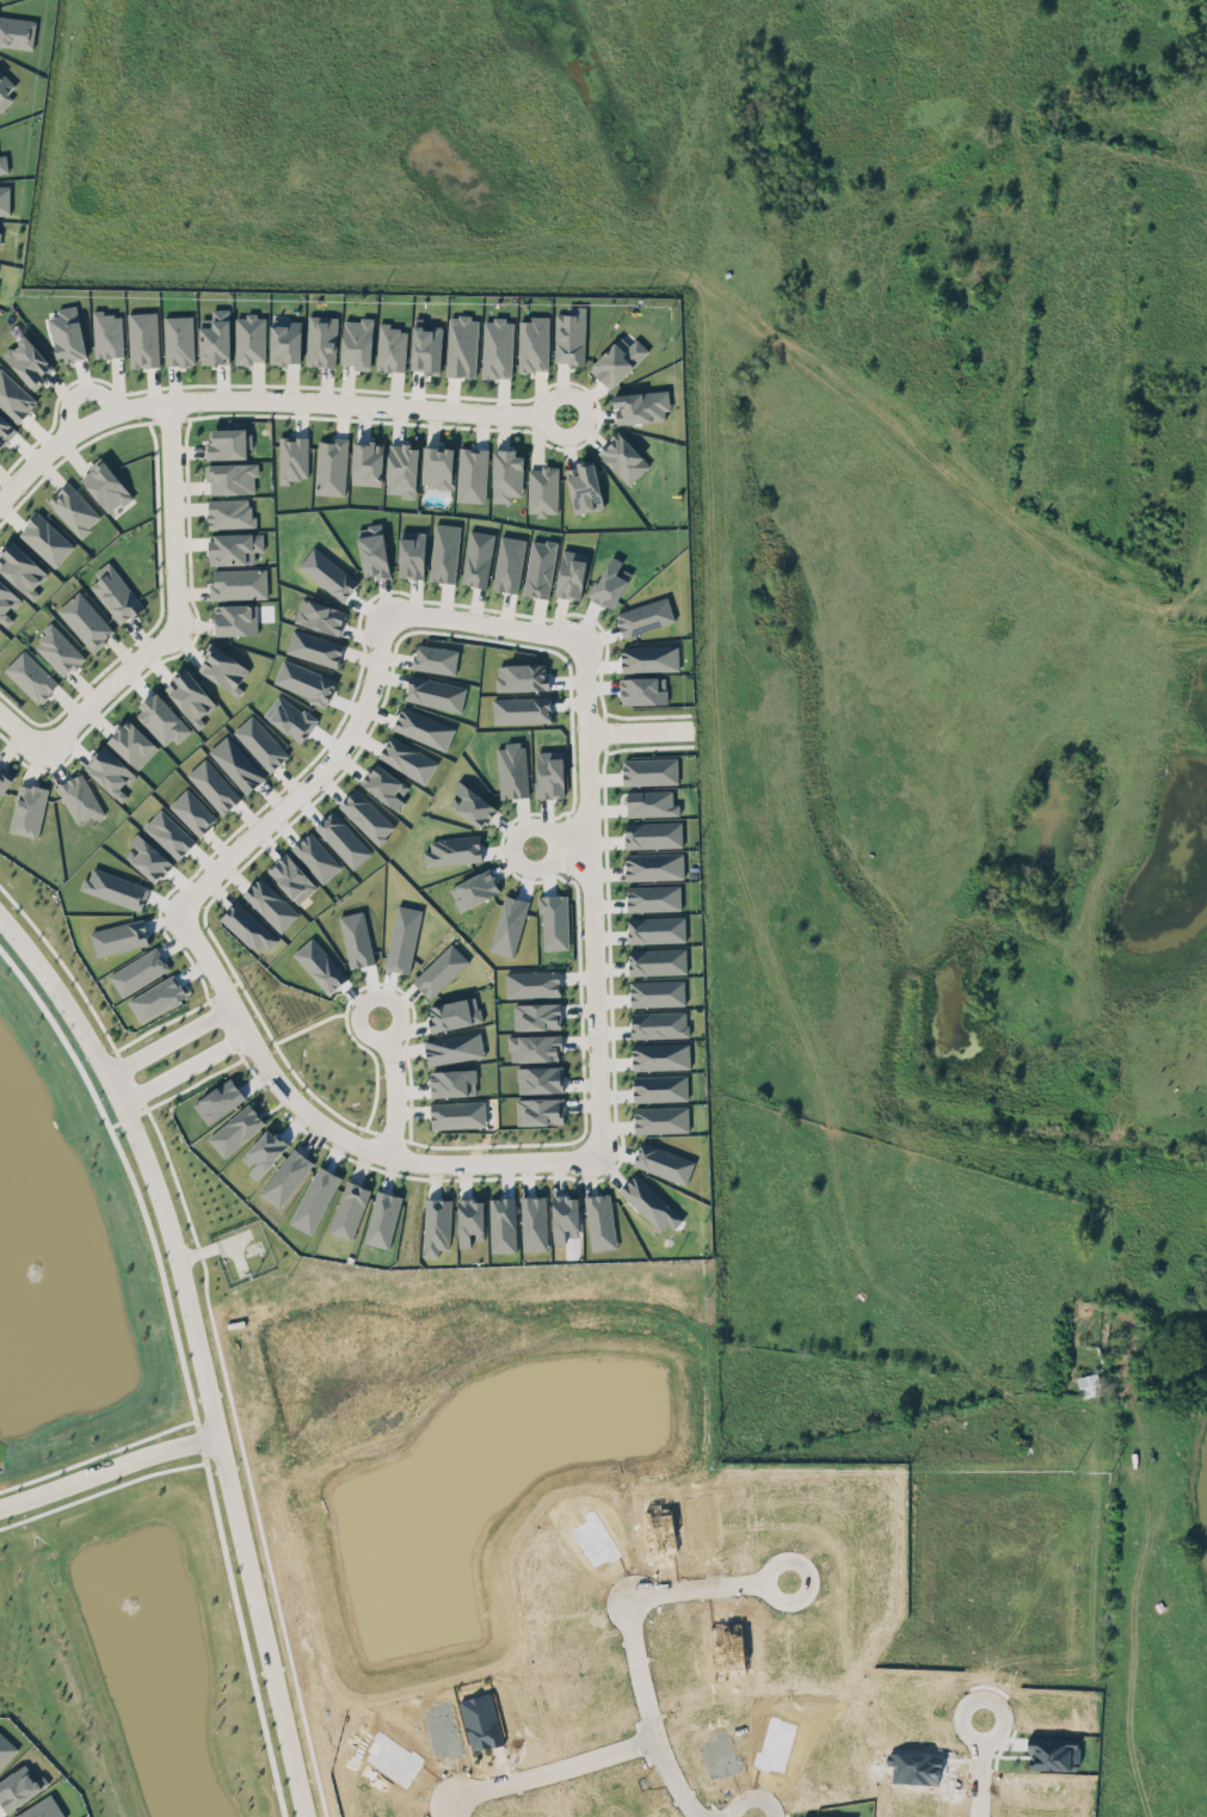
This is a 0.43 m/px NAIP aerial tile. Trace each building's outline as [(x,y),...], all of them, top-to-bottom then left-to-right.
[(31,48),(0,44),(0,13),(35,18),(31,48)] [(6,154),(0,154),(0,173),(8,172),(6,154)] [(8,211),(8,181),(0,181),(0,211),(8,211)] [(58,361),(87,354),(75,304),(56,308),(58,315),(47,317),(58,361)] [(554,363),(584,363),(585,305),(567,305),(567,313),(555,312),(554,363)] [(229,363),(230,308),(211,307),(211,318),(200,317),(199,362),(229,363)] [(123,356),(122,313),(105,314),(104,309),(93,309),(95,357),(123,356)] [(264,358),(264,314),(255,314),(255,309),(245,309),(244,314),(234,314),(233,357),(264,358)] [(129,366),(159,365),(157,311),(128,312),(129,366)] [(341,316),(339,359),(369,361),(372,314),(361,313),(359,318),(341,316)] [(164,315),(165,365),(194,364),(193,315),(164,315)] [(337,316),(307,315),(306,365),(336,366),(337,316)] [(448,315),(447,375),(476,376),(478,316),(448,315)] [(411,368),(424,369),(424,373),(441,374),(442,327),(423,326),(423,317),(413,317),(411,368)] [(484,317),(482,377),(512,377),(513,321),(505,320),(505,318),(484,317)] [(519,370),(549,370),(548,317),(518,317),(519,370)] [(302,320),(285,319),(284,324),(271,323),(269,362),(300,363),(302,320)] [(376,369),(405,370),(407,329),(391,328),(391,322),(378,321),(376,369)] [(0,350),(27,382),(49,364),(43,356),(44,353),(24,329),(0,350)] [(636,337),(630,344),(622,336),(590,369),(612,389),(649,350),(636,337)] [(16,419),(36,399),(0,364),(0,404),(16,419)] [(612,393),(613,408),(616,407),(617,422),(668,420),(667,390),(612,393)] [(17,426),(0,412),(0,445),(17,426)] [(208,423),(208,438),(203,438),(203,455),(246,455),(246,446),(251,446),(251,432),(245,432),(245,423),(208,423)] [(650,464),(618,430),(597,450),(628,484),(650,464)] [(278,432),(287,432),(285,436),(294,436),(294,432),(306,432),(304,473),(297,473),(297,475),(288,475),(288,480),(277,480),(278,432)] [(348,437),(331,436),(331,440),(318,440),(315,493),(345,495),(348,437)] [(352,484),(382,485),(383,442),(353,441),(352,484)] [(418,445),(388,443),(387,494),(416,495),(418,445)] [(435,488),(451,489),(453,447),(424,445),(422,482),(436,483),(435,488)] [(486,502),(488,447),(458,447),(457,501),(486,502)] [(492,502),(512,502),(512,495),(522,496),(524,450),(493,450),(492,502)] [(601,505),(591,457),(583,457),(581,458),(580,455),(573,456),(574,462),(567,463),(565,466),(565,467),(568,469),(562,470),(569,504),(573,504),(574,512),(581,510),(581,507),(591,505),(592,509),(597,507),(601,505)] [(80,477),(109,514),(132,495),(104,459),(80,477)] [(206,481),(210,481),(211,494),(257,492),(256,462),(206,463),(206,481)] [(558,467),(528,466),(528,512),(537,512),(537,514),(558,514),(558,467)] [(80,537),(102,517),(69,481),(47,501),(80,537)] [(207,495),(207,525),(253,524),(252,513),(250,513),(250,501),(247,501),(247,494),(207,495)] [(36,507),(69,538),(69,541),(73,544),(53,565),(18,531),(18,529),(25,521),(26,518),(36,507)] [(356,527),(364,578),(390,574),(382,523),(356,527)] [(431,581),(456,582),(459,524),(433,523),(431,581)] [(496,533),(470,529),(460,582),(486,587),(496,533)] [(426,531),(400,530),(398,576),(425,577),(426,531)] [(263,550),(263,532),(210,532),(210,564),(254,563),(254,550),(263,550)] [(517,592),(526,538),(501,534),(492,588),(517,592)] [(524,594),(550,597),(556,541),(530,538),(524,594)] [(13,540),(0,553),(0,568),(28,596),(49,575),(13,540)] [(343,601),(359,581),(315,545),(298,565),(343,601)] [(579,599),(588,553),(563,548),(554,594),(579,599)] [(631,572),(621,567),(624,560),(611,554),(590,598),(613,609),(631,572)] [(107,558),(142,604),(135,610),(136,612),(131,616),(129,614),(118,622),(88,583),(96,577),(99,571),(104,568),(100,563),(107,558)] [(205,583),(207,598),(266,596),(264,563),(211,566),(213,581),(205,583)] [(2,626),(10,617),(2,611),(8,604),(12,608),(21,597),(0,577),(0,623),(2,626)] [(56,606),(78,589),(110,627),(101,634),(105,639),(92,649),(56,606)] [(301,592),(292,616),(337,630),(345,606),(301,592)] [(675,620),(667,595),(615,612),(623,637),(675,620)] [(257,634),(257,603),(214,604),(215,634),(257,634)] [(61,675),(70,664),(74,666),(85,655),(49,618),(41,627),(44,630),(36,638),(38,640),(33,643),(61,675)] [(290,622),(343,639),(334,664),(282,647),(290,622)] [(202,652),(207,656),(198,668),(237,696),(243,688),(238,685),(249,669),(210,641),(202,652)] [(620,643),(621,669),(677,665),(676,641),(620,643)] [(455,674),(459,649),(417,642),(413,668),(455,674)] [(20,645),(56,680),(36,701),(0,665),(20,645)] [(274,683),(327,703),(336,680),(284,659),(274,683)] [(497,690),(548,689),(547,663),(496,664),(497,690)] [(192,722),(215,706),(188,666),(164,683),(192,722)] [(617,676),(657,671),(657,673),(664,673),(665,686),(666,701),(622,702),(622,694),(620,694),(617,689),(615,688),(615,678),(617,676)] [(407,672),(402,697),(457,709),(462,684),(407,672)] [(190,728),(156,692),(135,712),(168,748),(190,728)] [(302,742),(318,720),(279,693),(264,714),(302,742)] [(489,695),(491,719),(548,716),(548,694),(489,695)] [(446,750),(456,726),(403,704),(393,728),(446,750)] [(269,768),(273,763),(276,762),(277,760),(279,756),(281,756),(283,757),(287,753),(251,710),(233,728),(269,768)] [(138,769),(159,747),(128,717),(107,739),(138,769)] [(247,793),(266,776),(226,734),(208,751),(247,793)] [(438,760),(391,735),(378,757),(426,783),(438,760)] [(499,797),(527,796),(525,742),(497,744),(499,797)] [(136,774),(105,745),(84,767),(121,802),(129,794),(122,789),(136,774)] [(535,747),(546,747),(546,753),(560,752),(561,792),(536,792),(535,747)] [(223,813),(242,796),(205,757),(186,774),(223,813)] [(678,782),(677,757),(623,759),(624,784),(678,782)] [(409,785),(375,762),(360,784),(399,810),(406,799),(402,796),(409,785)] [(14,776),(0,767),(0,796),(14,776)] [(74,824),(101,812),(84,772),(58,784),(74,824)] [(452,793),(457,796),(462,790),(454,784),(458,778),(493,802),(485,815),(481,813),(476,819),(448,800),(452,793)] [(10,832),(39,836),(47,787),(18,782),(10,832)] [(199,835),(217,818),(188,787),(170,804),(199,835)] [(396,826),(357,787),(339,804),(378,844),(396,826)] [(673,803),(672,789),(627,790),(627,815),(680,814),(680,803),(673,803)] [(195,841),(161,808),(143,826),(178,859),(195,841)] [(315,827),(354,868),(372,851),(333,810),(315,827)] [(623,846),(622,819),(679,818),(681,844),(623,846)] [(289,843),(320,881),(340,864),(309,826),(289,843)] [(127,856),(156,882),(173,863),(138,832),(130,841),(136,847),(127,856)] [(482,861),(480,835),(430,838),(431,850),(424,850),(425,865),(482,861)] [(267,869),(299,904),(318,886),(286,852),(267,869)] [(683,852),(626,853),(626,879),(684,878),(683,852)] [(447,881),(486,862),(498,888),(491,889),(464,901),(458,908),(447,881)] [(243,894),(282,932),(299,913),(260,876),(243,894)] [(680,883),(627,885),(628,911),(681,909),(680,883)] [(567,894),(541,895),(542,949),(569,948),(567,894)] [(494,951),(517,954),(525,900),(501,896),(494,951)] [(263,944),(269,949),(280,938),(237,899),(220,918),(257,951),(263,944)] [(384,968),(409,972),(422,909),(397,904),(384,968)] [(338,915),(350,968),(375,962),(363,909),(338,915)] [(628,943),(686,941),(685,915),(627,917),(628,943)] [(97,955),(148,942),(142,918),(91,932),(97,955)] [(294,950),(325,994),(346,980),(315,935),(294,950)] [(430,998),(469,961),(451,942),(412,980),(430,998)] [(121,995),(170,969),(157,946),(108,973),(121,995)] [(686,947),(628,948),(629,974),(687,972),(686,947)] [(560,995),(559,970),(505,971),(506,997),(560,995)] [(127,999),(140,1022),(187,996),(174,973),(127,999)] [(685,1004),(684,978),(630,980),(631,1006),(685,1004)] [(426,1020),(430,1030),(481,1016),(474,991),(429,1003),(433,1017),(426,1020)] [(558,999),(513,1000),(513,1027),(559,1025),(558,999)] [(632,1037),(687,1036),(687,1010),(631,1011),(632,1037)] [(428,1065),(485,1056),(481,1031),(424,1039),(428,1065)] [(561,1059),(560,1033),(509,1035),(510,1061),(561,1059)] [(689,1042),(632,1044),(633,1069),(690,1067),(689,1042)] [(560,1086),(560,1061),(556,1061),(547,1060),(512,1061),(513,1077),(516,1078),(516,1086),(560,1086)] [(475,1068),(429,1069),(430,1096),(476,1094),(475,1068)] [(687,1074),(633,1075),(634,1101),(688,1099),(687,1074)] [(517,1124),(563,1123),(563,1097),(516,1098),(517,1124)] [(431,1101),(432,1128),(486,1126),(485,1100),(431,1101)] [(266,1123),(250,1103),(207,1136),(223,1156),(266,1123)] [(688,1105),(634,1106),(635,1133),(689,1131),(688,1105)] [(632,1165),(687,1183),(695,1159),(641,1141),(632,1165)] [(283,1208),(312,1159),(290,1146),(261,1195),(283,1208)] [(340,1174),(316,1164),(291,1224),(314,1234),(340,1174)] [(372,1188),(348,1179),(328,1230),(352,1239),(372,1188)] [(389,1248),(402,1196),(377,1189),(364,1241),(389,1248)] [(581,1193),(605,1189),(615,1243),(591,1248),(581,1193)] [(487,1194),(489,1249),(513,1248),(511,1193),(487,1194)] [(521,1196),(522,1250),(547,1250),(547,1195),(521,1196)] [(579,1236),(577,1195),(552,1196),(553,1243),(567,1243),(567,1236),(579,1236)] [(424,1255),(438,1255),(438,1247),(449,1247),(451,1198),(426,1198),(424,1255)] [(484,1198),(458,1199),(458,1247),(473,1247),(473,1239),(484,1238),(484,1198)] [(1081,1397),(1101,1393),(1097,1372),(1077,1376),(1081,1397)] [(0,1731),(0,1769),(19,1749),(0,1731)] [(0,1797),(10,1810),(40,1787),(23,1765),(0,1783),(0,1797)]
